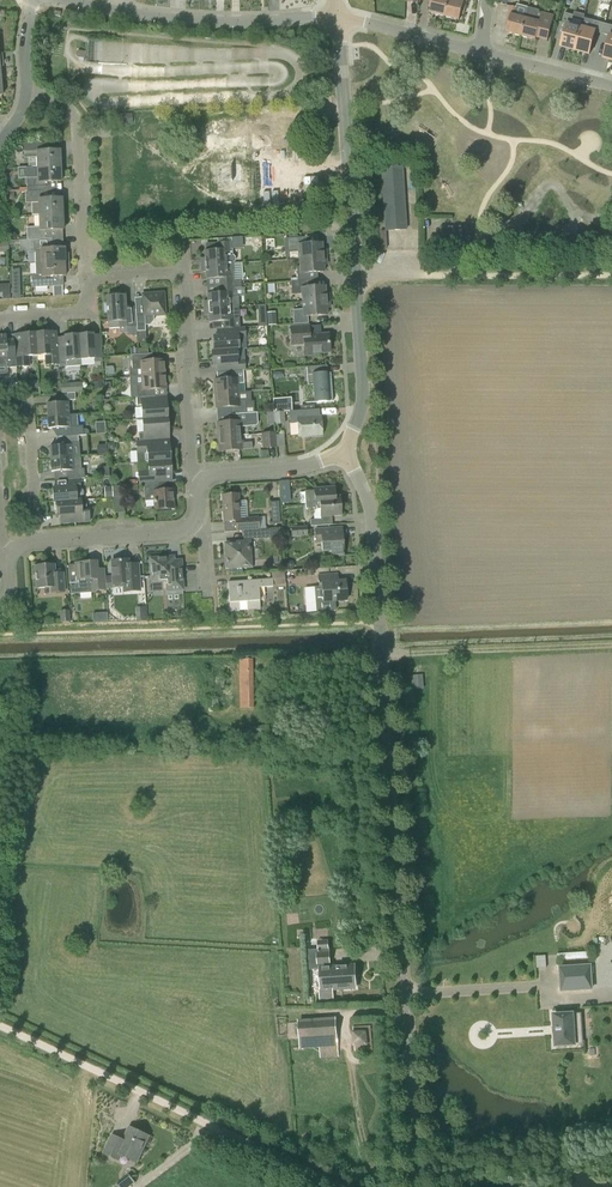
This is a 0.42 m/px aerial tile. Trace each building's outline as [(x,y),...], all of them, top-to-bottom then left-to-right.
[(448,0),(430,0),(429,7),(431,7),(430,14),(444,18),(448,0)] [(444,18),(459,22),(460,16),(462,16),(467,0),(460,0),(459,3),(448,0),(444,18)] [(510,8),(505,27),(507,28),(506,33),(520,37),(525,20),(514,17),(516,9),(510,8)] [(525,20),(520,37),(535,41),(536,38),(547,41),(548,36),(549,36),(550,30),(549,30),(551,25),(551,26),(552,22),(553,17),(554,16),(542,13),(541,16),(538,15),(539,10),(528,8),(527,12),(525,20)] [(562,41),(561,48),(575,52),(581,29),(583,19),(584,16),(574,14),(574,17),(565,15),(563,23),(562,24),(566,25),(562,41)] [(581,29),(575,52),(590,56),(596,33),(601,35),(604,25),(593,22),(591,31),(581,29)] [(604,59),(608,60),(611,61),(611,27),(606,25),(606,26),(604,35),(609,37),(604,59)] [(116,125),(132,125),(132,114),(116,114),(116,125)] [(35,167),(59,166),(59,151),(41,152),(40,144),(22,144),(23,156),(35,156),(35,167)] [(26,192),(42,191),(44,191),(44,183),(60,182),(59,166),(35,167),(24,168),(26,192)] [(385,231),(386,230),(406,229),(402,167),(381,168),(385,231)] [(37,215),(62,214),(61,199),(42,200),(42,191),(26,192),(23,192),(24,204),(31,204),(32,216),(37,215)] [(26,240),(44,240),(44,231),(62,230),(62,214),(37,215),(38,228),(25,228),(26,240)] [(299,259),(326,258),(325,250),(322,250),(321,243),(301,245),(301,237),(287,238),(288,252),(298,251),(299,259)] [(40,263),(68,262),(68,254),(66,252),(63,252),(63,248),(48,249),(48,239),(44,240),(26,240),(19,240),(19,254),(39,253),(40,263)] [(200,266),(232,263),(235,261),(234,257),(232,256),(231,242),(217,243),(217,251),(204,252),(204,259),(200,259),(200,266)] [(8,252),(8,243),(0,243),(0,252),(8,252)] [(297,281),(304,281),(309,280),(308,273),(323,272),(323,265),(326,265),(326,258),(299,259),(299,267),(296,267),(297,281)] [(68,262),(40,263),(40,275),(30,276),(30,288),(49,287),(49,278),(64,277),(64,272),(67,272),(69,271),(68,262)] [(220,286),(240,284),(240,281),(234,282),(232,263),(200,266),(201,273),(205,272),(206,279),(219,278),(220,286)] [(19,298),(18,270),(11,270),(12,299),(19,298)] [(302,302),(329,300),(328,294),(325,294),(324,286),(305,288),(304,281),(297,281),(291,282),(292,295),(301,294),(302,302)] [(203,309),(238,306),(237,298),(235,298),(234,288),(241,288),(240,284),(220,286),(220,294),(207,295),(207,302),(203,302),(203,309)] [(121,296),(121,292),(109,293),(109,297),(106,297),(108,322),(108,329),(117,328),(133,327),(132,308),(124,309),(123,296),(121,296)] [(137,343),(143,343),(142,340),(145,340),(143,317),(164,315),(163,293),(141,295),(142,309),(135,310),(137,343)] [(329,300),(302,302),(302,310),(292,310),(294,325),(308,323),(307,316),(326,315),(326,308),(329,307),(329,300)] [(223,329),(228,329),(237,328),(236,314),(238,314),(238,306),(203,309),(204,316),(208,315),(209,322),(222,321),(223,329)] [(267,326),(276,325),(275,312),(267,313),(267,326)] [(259,326),(266,326),(266,316),(258,317),(259,326)] [(308,334),(308,326),(290,327),(291,345),(303,344),(304,356),(310,355),(312,353),(329,352),(328,334),(314,335),(314,333),(308,334)] [(211,351),(238,349),(237,338),(244,338),(244,327),(237,328),(228,329),(229,336),(213,337),(214,351),(211,351)] [(58,365),(57,351),(57,348),(50,349),(49,333),(34,334),(36,356),(44,356),(45,366),(58,365)] [(28,357),(36,356),(34,334),(20,335),(21,346),(14,346),(14,348),(15,368),(28,367),(28,357)] [(80,360),(93,359),(93,362),(101,362),(100,348),(93,348),(92,334),(78,335),(80,360)] [(81,366),(80,360),(78,335),(63,336),(64,350),(57,351),(58,365),(66,364),(66,367),(81,366)] [(14,348),(6,348),(5,336),(0,336),(0,365),(7,364),(7,368),(15,368),(14,348)] [(214,394),(239,392),(238,384),(243,383),(243,380),(249,380),(248,370),(244,370),(243,349),(238,350),(238,349),(211,351),(212,366),(228,364),(229,379),(213,380),(214,394)] [(129,377),(164,375),(163,360),(152,361),(152,354),(147,354),(138,355),(130,355),(131,369),(129,369),(129,377)] [(327,379),(326,365),(306,367),(307,385),(312,385),(314,402),(332,401),(331,379),(327,379)] [(131,399),(135,398),(151,397),(150,390),(165,389),(164,375),(129,377),(131,399)] [(245,402),(245,401),(239,401),(239,392),(214,394),(215,408),(231,407),(231,414),(234,414),(249,413),(252,413),(254,413),(253,401),(245,402)] [(142,419),(167,418),(166,403),(151,404),(151,397),(135,398),(136,406),(141,406),(142,419)] [(47,417),(68,415),(67,403),(46,404),(47,417)] [(304,417),(304,410),(289,411),(290,423),(297,423),(298,437),(322,435),(320,416),(304,417)] [(273,412),(274,424),(285,424),(284,411),(273,412)] [(217,437),(241,435),(240,427),(255,426),(257,424),(257,413),(252,413),(249,413),(234,414),(235,421),(216,423),(217,437)] [(70,437),(81,436),(81,435),(88,435),(88,431),(86,430),(83,430),(83,426),(77,426),(76,415),(68,415),(47,417),(48,429),(69,428),(70,437)] [(139,441),(152,440),(154,440),(153,433),(168,432),(167,418),(142,419),(143,433),(138,433),(139,441)] [(267,448),(276,447),(275,433),(266,433),(267,448)] [(241,435),(217,437),(218,451),(242,450),(242,449),(252,449),(251,442),(241,443),(241,435)] [(152,440),(139,441),(136,441),(137,454),(139,454),(139,463),(147,462),(170,461),(169,446),(153,447),(152,440)] [(71,458),(71,457),(70,445),(49,447),(50,460),(71,458)] [(66,480),(79,479),(84,478),(84,469),(81,469),(80,457),(71,457),(71,458),(50,460),(51,472),(66,471),(66,479),(66,480)] [(82,459),(83,467),(96,466),(95,458),(82,459)] [(170,461),(147,462),(148,470),(138,471),(139,484),(155,483),(155,476),(171,475),(170,461)] [(53,502),(80,500),(79,500),(83,496),(83,490),(79,487),(79,479),(66,480),(67,487),(55,488),(52,488),(53,502)] [(290,480),(279,481),(280,503),(291,502),(290,480)] [(160,490),(160,483),(143,484),(144,495),(154,495),(155,510),(173,508),(172,489),(160,490)] [(115,513),(125,512),(123,486),(113,487),(115,513)] [(320,516),(331,516),(341,515),(340,500),(335,500),(334,487),(314,488),(315,509),(320,508),(320,516)] [(235,532),(242,531),(259,530),(258,517),(240,518),(238,494),(221,495),(223,522),(235,521),(235,532)] [(85,500),(80,500),(53,502),(53,503),(55,503),(56,517),(72,515),(72,523),(89,521),(89,513),(86,513),(85,500)] [(270,503),(272,524),(280,524),(279,502),(270,503)] [(291,538),(307,536),(306,527),(290,528),(291,538)] [(330,535),(330,528),(315,529),(316,544),(322,543),(322,551),(330,551),(330,556),(343,555),(342,534),(330,535)] [(259,530),(242,531),(243,540),(269,538),(269,529),(259,530)] [(227,567),(239,566),(251,566),(249,542),(225,544),(227,567)] [(175,576),(174,561),(169,561),(169,557),(150,558),(151,582),(152,592),(165,591),(165,592),(184,591),(183,575),(175,576)] [(129,575),(128,560),(112,561),(113,584),(123,583),(124,591),(137,591),(136,575),(129,575)] [(96,562),(75,563),(76,570),(69,570),(70,590),(77,589),(78,591),(106,589),(105,573),(97,573),(96,562)] [(55,574),(54,565),(35,566),(37,588),(55,587),(55,592),(64,592),(63,573),(55,574)] [(285,585),(285,570),(273,570),(273,584),(285,585)] [(338,581),(337,573),(318,575),(319,587),(322,587),(323,601),(347,599),(345,580),(338,581)] [(230,611),(260,609),(258,588),(273,587),(272,579),(228,582),(230,611)] [(136,622),(146,621),(145,609),(135,610),(136,622)] [(60,623),(70,622),(69,610),(59,611),(60,623)] [(241,708),(254,708),(253,659),(240,660),(241,708)] [(250,741),(265,740),(264,726),(249,727),(250,741)] [(329,967),(328,950),(308,951),(310,969),(319,969),(321,990),(319,990),(320,1000),(332,999),(332,990),(355,988),(354,966),(329,967)] [(561,969),(562,990),(591,988),(590,967),(561,969)] [(555,1046),(580,1044),(578,1013),(553,1015),(555,1046)] [(309,1049),(333,1047),(333,1039),(337,1039),(336,1018),(307,1020),(309,1049)] [(353,1027),(355,1051),(373,1050),(371,1026),(353,1027)] [(136,1161),(148,1136),(130,1128),(124,1141),(113,1136),(105,1154),(118,1160),(120,1154),(136,1161)] [(120,1186),(129,1186),(135,1182),(130,1175),(118,1184),(120,1186)]
